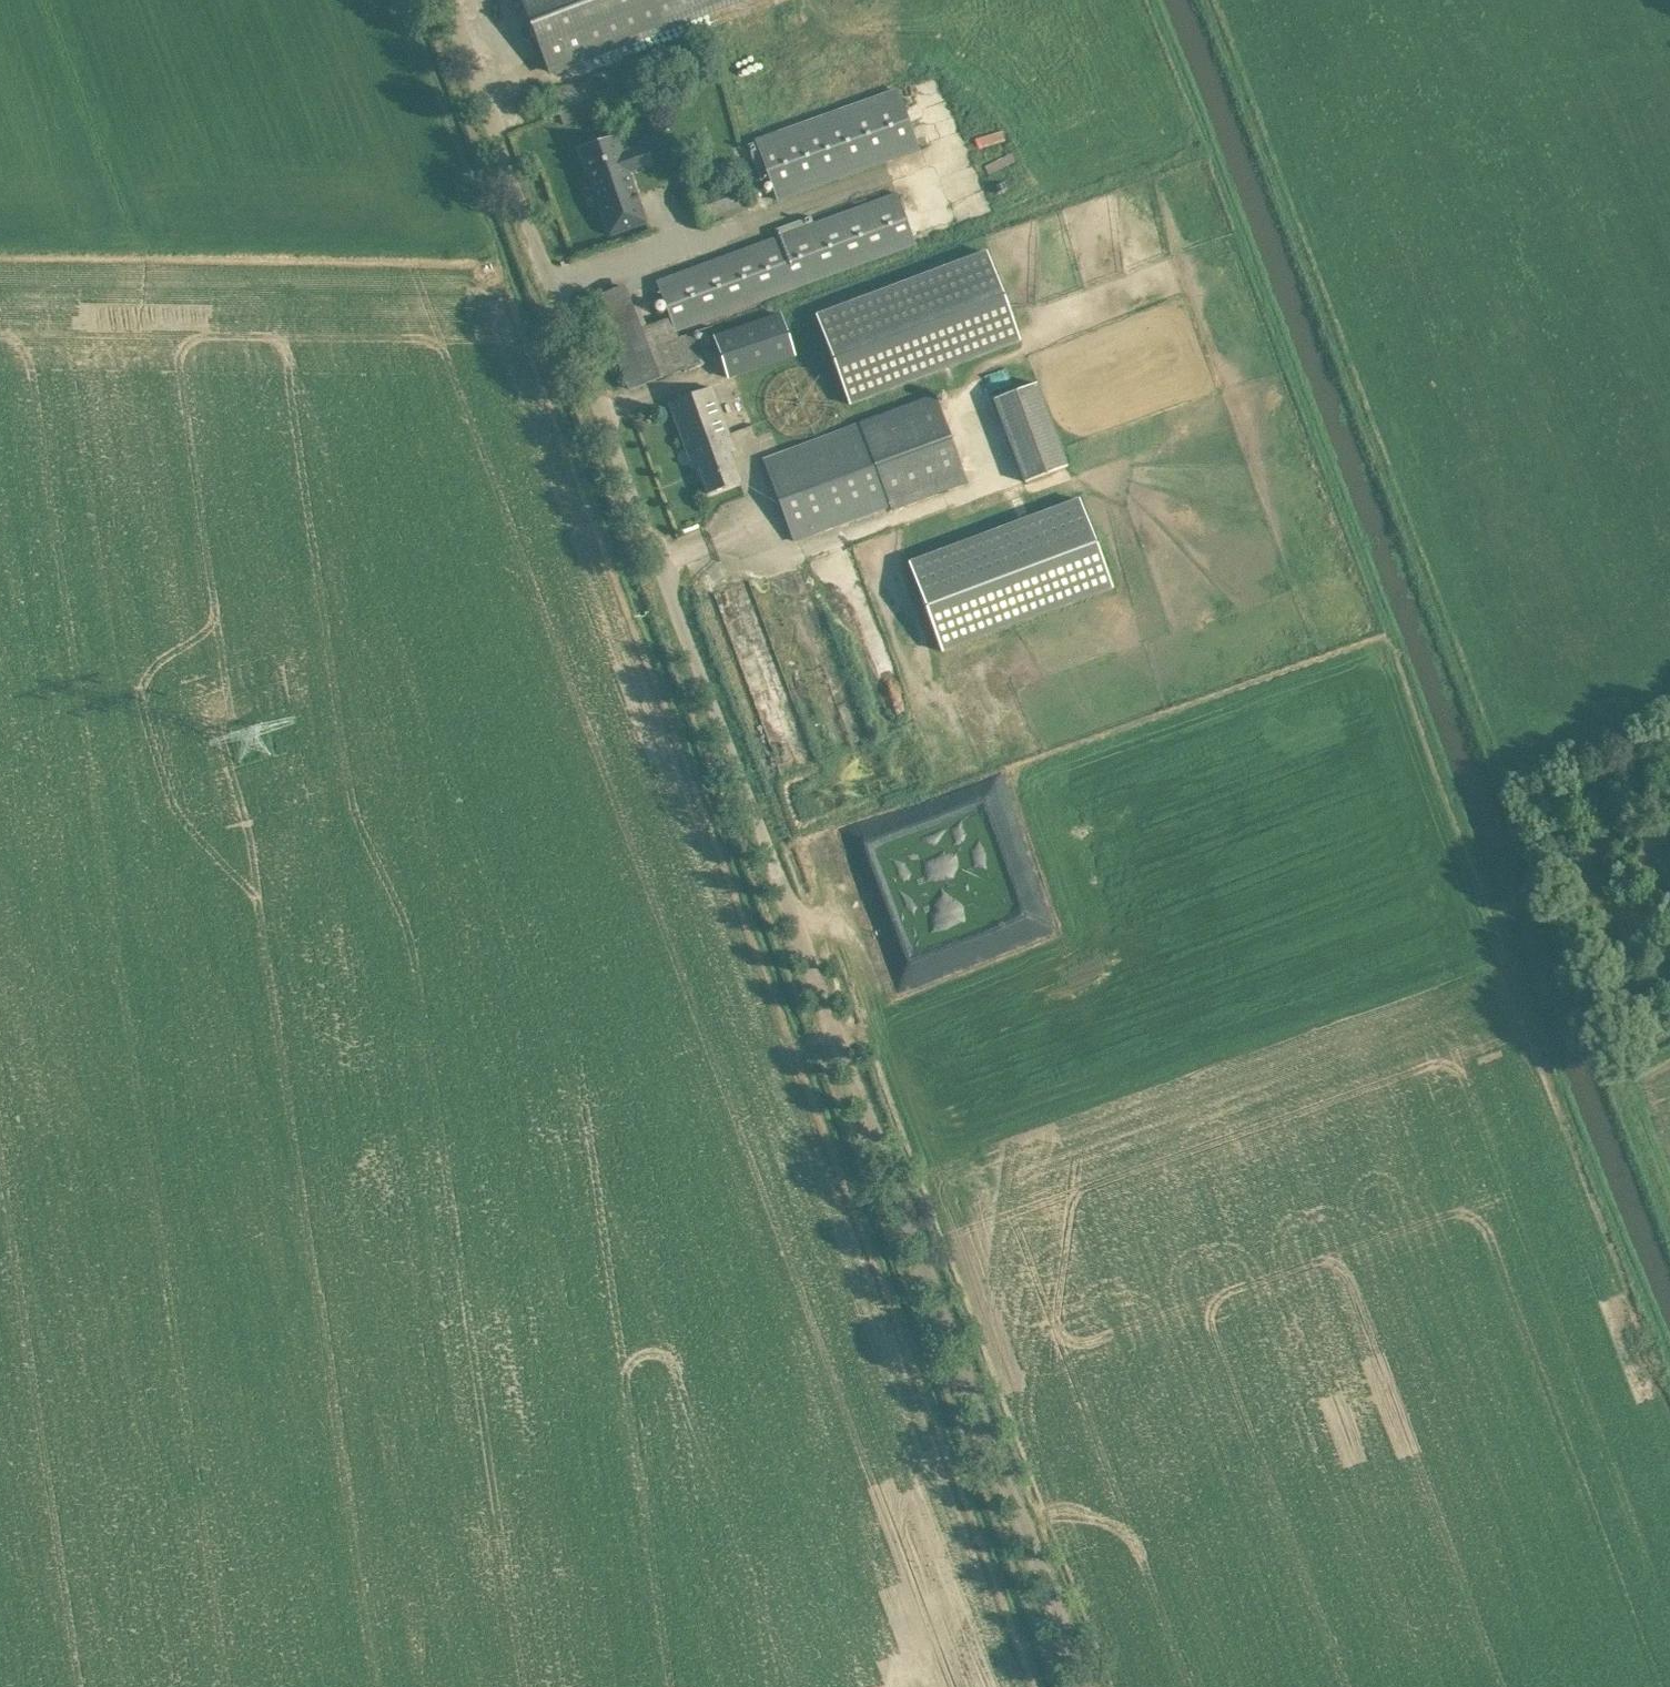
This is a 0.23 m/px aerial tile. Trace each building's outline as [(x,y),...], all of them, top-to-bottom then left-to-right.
[(548,71),(733,0),(521,0),(548,71)] [(695,40),(652,54),(660,78),(703,64),(695,40)] [(642,56),(557,89),(536,98),(544,119),(559,113),(563,124),(655,88),(642,56)] [(776,199),(918,148),(896,88),(754,139),(776,199)] [(616,135),(580,147),(611,235),(647,223),(629,171),(633,170),(626,152),(623,153),(616,135)] [(698,190),(688,194),(703,230),(746,212),(731,176),(721,180),(710,153),(690,161),(698,190)] [(595,296),(618,358),(678,337),(676,332),(916,244),(897,193),(656,282),(669,317),(646,326),(630,283),(595,296)] [(983,249),(814,314),(848,402),(1018,336),(983,249)] [(776,315),(712,336),(727,376),(792,356),(776,315)] [(678,337),(618,358),(630,389),(649,382),(683,369),(684,371),(704,364),(693,331),(678,337)] [(1036,382),(995,397),(1026,480),(1067,465),(1036,382)] [(670,402),(687,448),(727,433),(710,386),(691,394),(670,402)] [(858,421),(764,456),(795,540),(889,505),(891,509),(967,481),(935,394),(858,422),(858,421)] [(733,449),(727,433),(687,448),(693,464),(698,463),(709,493),(730,486),(739,482),(728,451),(733,449)] [(1076,487),(905,551),(938,638),(1108,574),(1076,487)]
